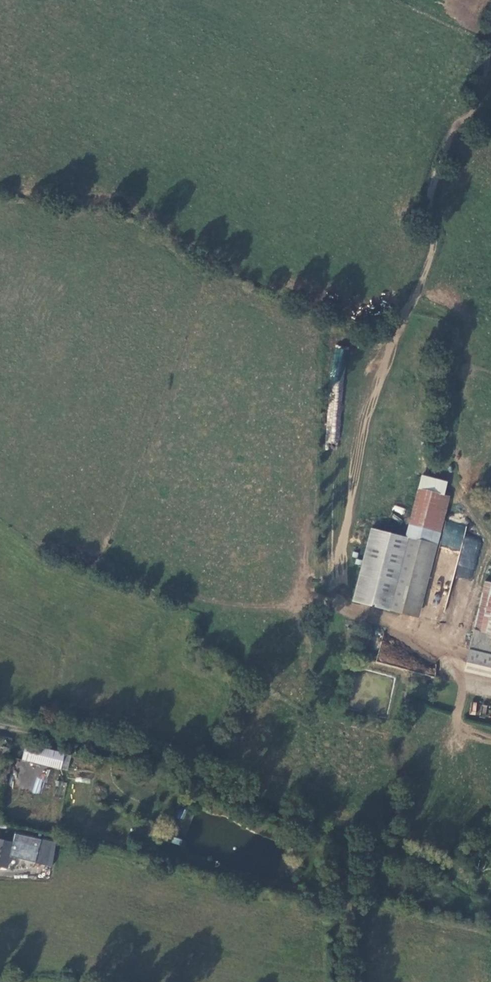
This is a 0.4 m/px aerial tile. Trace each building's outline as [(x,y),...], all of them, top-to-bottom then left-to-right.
[(421,476),(418,488),(444,495),(447,483),(421,476)] [(389,610),(411,616),(444,495),(418,488),(406,537),(408,538),(389,610)] [(490,503),(490,496),(480,499),(482,505),(490,503)] [(461,549),(455,577),(473,580),(480,540),(464,537),(467,525),(445,521),(440,545),(461,549)] [(406,537),(372,528),(353,601),(389,610),(408,538),(406,537)] [(490,668),(490,583),(485,581),(466,662),(490,668)] [(60,769),(64,754),(26,744),(22,759),(60,769)] [(65,754),(62,769),(68,770),(71,755),(65,754)] [(28,778),(35,780),(32,792),(39,794),(46,770),(31,766),(28,778)] [(12,842),(9,856),(35,863),(40,839),(15,834),(12,842)] [(12,842),(0,839),(0,867),(6,869),(9,856),(12,842)] [(53,860),(55,844),(42,842),(40,857),(40,858),(53,860)]
